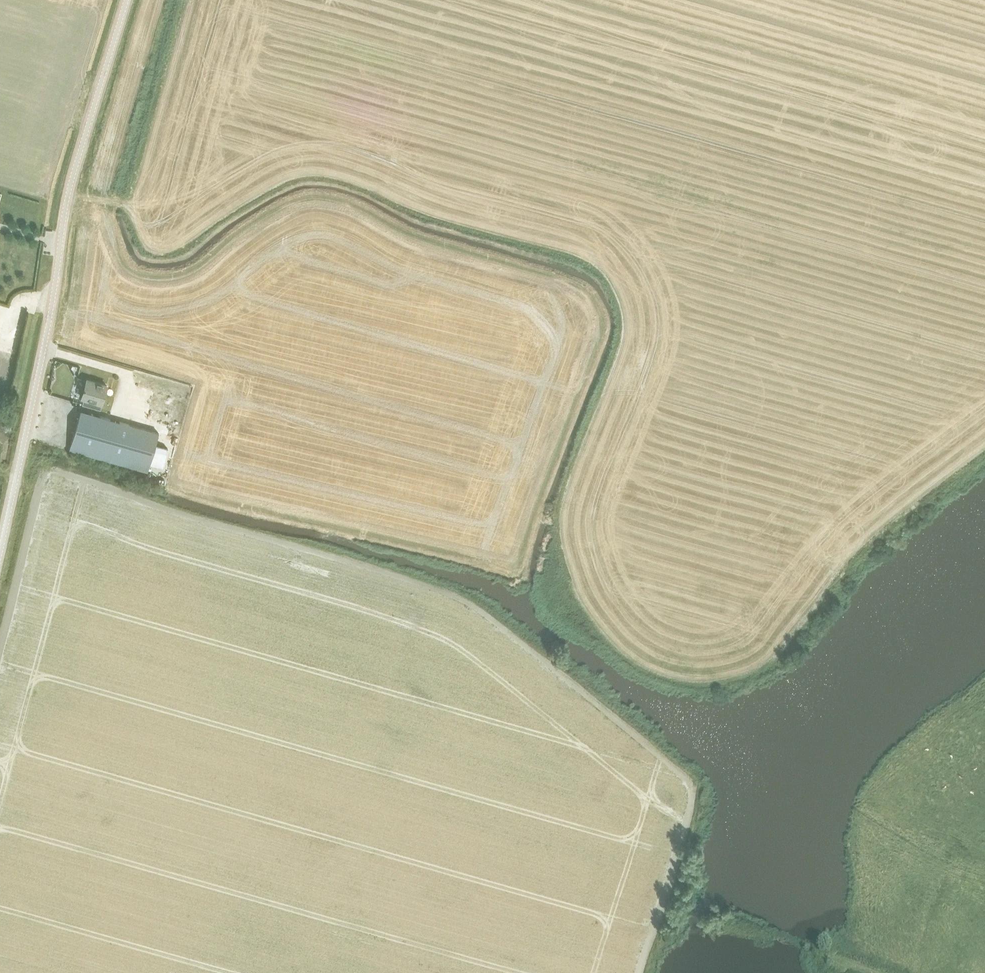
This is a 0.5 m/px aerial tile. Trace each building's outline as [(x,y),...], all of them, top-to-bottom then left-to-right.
[(10,343),(10,351),(18,351),(18,344),(10,343)] [(100,408),(107,385),(86,379),(81,397),(84,397),(82,403),(100,408)] [(80,410),(69,448),(147,471),(150,462),(163,466),(168,448),(155,444),(158,432),(80,410)]
